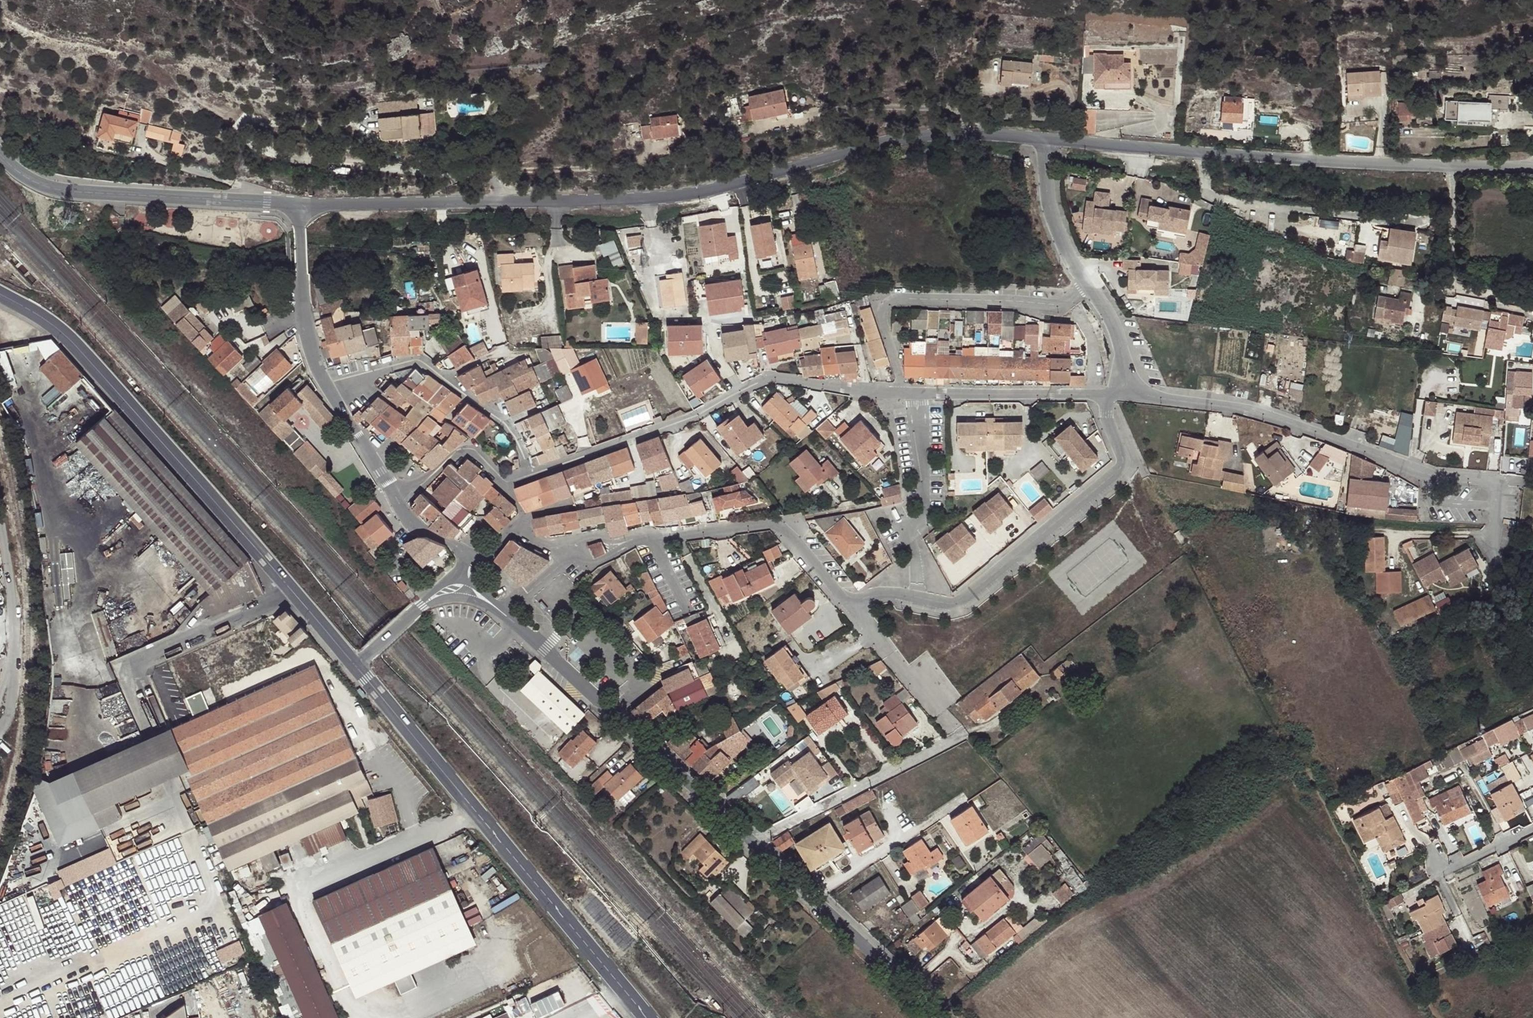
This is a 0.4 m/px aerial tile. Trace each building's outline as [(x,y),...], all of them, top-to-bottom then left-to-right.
[(1095,57),(1095,73),(1095,82),(1105,82),(1105,79),(1130,78),(1130,63),(1124,63),(1124,54),(1106,55),(1106,53),(1095,54),(1095,57)] [(1089,57),(1083,57),(1082,73),(1095,73),(1095,57),(1089,57)] [(1012,81),(1031,83),(1032,63),(1003,61),(1001,84),(1012,85),(1012,81)] [(1362,92),(1381,90),(1379,72),(1346,74),(1347,93),(1362,92)] [(746,121),(777,114),(776,110),(787,108),(784,97),(781,98),(779,90),(749,97),(751,106),(743,108),(746,121)] [(1362,92),(1347,93),(1348,100),(1363,99),(1362,95),(1362,92)] [(1468,119),(1472,120),(1490,120),(1491,108),(1507,109),(1508,96),(1489,95),(1489,100),(1484,100),(1484,103),(1458,101),(1457,121),(1467,122),(1468,119)] [(1221,120),(1242,121),(1244,103),(1244,101),(1242,101),(1242,98),(1225,97),(1225,101),(1222,101),(1222,111),(1213,110),(1213,123),(1221,124),(1221,120)] [(1410,115),(1419,115),(1419,102),(1399,103),(1399,121),(1410,120),(1410,115)] [(1079,108),(1077,131),(1094,132),(1096,109),(1079,108)] [(136,121),(148,124),(151,111),(142,109),(140,115),(119,110),(117,117),(105,113),(100,133),(131,142),(136,121)] [(420,121),(419,113),(379,117),(381,135),(381,136),(382,137),(383,138),(389,138),(421,135),(421,134),(420,121)] [(643,139),(675,134),(674,123),(678,122),(677,115),(650,119),(651,125),(641,126),(643,139)] [(420,121),(421,134),(434,132),(432,119),(420,121)] [(182,155),(185,144),(179,143),(181,134),(172,132),(172,130),(148,124),(145,134),(173,142),(171,152),(182,155)] [(1071,188),(1086,189),(1087,177),(1072,176),(1071,188)] [(1084,223),(1094,224),(1094,222),(1102,222),(1102,226),(1115,227),(1126,228),(1127,208),(1108,207),(1104,206),(1105,199),(1109,199),(1109,191),(1095,190),(1094,200),(1093,205),(1086,205),(1084,223)] [(1136,216),(1146,218),(1145,225),(1156,227),(1158,220),(1164,221),(1164,224),(1186,228),(1189,210),(1167,206),(1167,208),(1149,205),(1150,199),(1140,197),(1136,216)] [(1164,221),(1158,220),(1156,227),(1184,233),(1186,228),(1164,224),(1164,221)] [(716,250),(716,255),(728,253),(729,260),(738,258),(734,236),(726,237),(724,222),(699,226),(702,253),(716,250)] [(776,253),(770,222),(750,226),(756,257),(776,253)] [(1094,222),(1094,224),(1084,223),(1084,229),(1114,231),(1115,227),(1102,226),(1102,222),(1094,222)] [(1386,248),(1389,228),(1382,227),(1379,246),(1386,248)] [(1414,233),(1389,228),(1386,248),(1379,246),(1377,257),(1409,263),(1414,233)] [(1180,253),(1178,262),(1201,265),(1209,234),(1200,232),(1198,240),(1197,240),(1195,248),(1188,254),(1180,253)] [(641,234),(627,236),(628,247),(642,245),(641,234)] [(614,239),(599,244),(603,255),(618,250),(614,239)] [(792,246),(797,273),(807,271),(808,277),(817,275),(811,243),(792,246)] [(1351,262),(1353,251),(1346,250),(1344,261),(1349,262),(1351,262)] [(1362,264),(1364,253),(1353,251),(1351,262),(1362,264)] [(523,283),(534,282),(533,262),(514,263),(514,254),(496,255),(497,265),(500,265),(502,291),(523,290),(523,287),(523,283)] [(1126,269),(1126,287),(1135,287),(1135,282),(1153,283),(1153,288),(1167,288),(1167,270),(1138,269),(1138,259),(1122,259),(1121,269),(1126,269)] [(604,287),(602,278),(596,279),(593,264),(572,267),(574,277),(563,278),(568,308),(585,306),(583,295),(590,294),(591,302),(609,300),(608,287),(604,287)] [(574,277),(572,267),(558,269),(560,279),(563,278),(574,277)] [(477,302),(478,306),(486,303),(476,269),(451,276),(458,300),(461,299),(464,306),(477,302)] [(1401,286),(1404,271),(1391,269),(1388,284),(1401,286)] [(681,272),(671,273),(672,278),(667,278),(659,280),(663,308),(685,305),(681,272)] [(708,310),(741,306),(744,305),(740,279),(704,284),(708,310)] [(840,294),(835,280),(824,282),(824,284),(819,286),(821,295),(822,299),(840,294)] [(328,302),(326,283),(314,285),(318,303),(328,302)] [(253,303),(247,293),(231,301),(236,312),(253,303)] [(1404,310),(1408,311),(1410,295),(1400,293),(1399,299),(1386,297),(1382,319),(1390,320),(1401,322),(1402,322),(1404,315),(1404,310)] [(174,295),(161,306),(168,314),(181,302),(174,295)] [(797,307),(822,299),(821,295),(796,303),(796,307),(797,307)] [(869,304),(867,297),(855,300),(857,307),(869,304)] [(1448,297),(1445,302),(1455,307),(1457,302),(1448,297)] [(461,311),(478,306),(477,302),(464,306),(461,299),(458,300),(461,311)] [(329,303),(319,305),(318,306),(320,319),(331,315),(334,326),(351,322),(355,335),(342,338),(346,353),(378,344),(374,326),(362,329),(360,319),(372,320),(373,313),(360,312),(344,311),(341,300),(329,303)] [(181,302),(168,314),(175,321),(187,309),(181,302)] [(419,303),(419,315),(428,314),(427,303),(419,303)] [(777,312),(796,307),(796,303),(776,308),(777,312)] [(1451,307),(1444,305),(1441,322),(1448,323),(1451,307)] [(1453,327),(1470,330),(1479,332),(1483,311),(1457,305),(1453,327)] [(741,310),(741,306),(708,310),(708,315),(741,310)] [(887,356),(870,306),(860,310),(864,321),(861,322),(868,342),(866,343),(873,361),(887,356)] [(196,313),(190,307),(187,309),(175,321),(192,340),(200,333),(198,332),(204,326),(194,315),(196,313)] [(263,316),(270,313),(267,307),(260,310),(263,316)] [(926,310),(911,310),(911,329),(926,329),(926,328),(926,310)] [(937,311),(926,310),(926,328),(938,329),(938,311),(937,311)] [(950,311),(942,310),(942,319),(950,318),(950,311)] [(845,311),(827,315),(828,323),(818,325),(798,330),(802,347),(802,348),(819,345),(818,340),(850,333),(845,311)] [(976,311),(967,311),(967,322),(975,323),(976,311)] [(1501,313),(1491,311),(1484,346),(1501,350),(1503,339),(1507,338),(1511,336),(1513,332),(1520,334),(1523,318),(1508,315),(1507,318),(1501,317),(1501,313)] [(1002,312),(988,312),(987,334),(1001,334),(1002,312)] [(1013,313),(1002,312),(1001,334),(1001,339),(1003,340),(1013,340),(1013,339),(1013,326),(1013,313)] [(392,354),(410,353),(409,336),(411,336),(410,330),(430,328),(429,323),(440,322),(440,314),(428,314),(419,315),(390,316),(389,316),(392,354)] [(331,315),(320,319),(326,340),(319,342),(320,347),(327,346),(327,342),(342,338),(355,335),(351,322),(334,326),(331,315)] [(828,323),(827,315),(817,317),(818,325),(828,323)] [(802,347),(798,330),(795,317),(788,319),(789,326),(765,332),(766,339),(763,339),(765,347),(767,357),(776,355),(793,351),(793,348),(802,347)] [(1401,322),(1390,320),(1388,329),(1400,330),(1401,322)] [(901,321),(891,321),(891,334),(899,334),(901,335),(901,321)] [(754,324),(756,337),(762,336),(761,332),(763,332),(764,323),(754,324)] [(1049,336),(1042,336),(1042,338),(1065,339),(1069,339),(1070,324),(1050,323),(1049,336)] [(702,332),(702,324),(667,325),(668,355),(682,354),(682,347),(703,345),(702,332)] [(756,337),(754,324),(742,325),(744,330),(722,333),(725,356),(758,352),(757,348),(756,337)] [(192,340),(199,348),(212,337),(204,328),(205,327),(204,326),(198,332),(200,333),(192,340)] [(1025,326),(1013,326),(1013,339),(1025,339),(1025,327),(1025,326)] [(1038,345),(1038,328),(1025,327),(1025,339),(1025,345),(1038,345)] [(1469,336),(1470,330),(1453,327),(1452,333),(1469,336)] [(422,335),(422,337),(430,337),(430,328),(410,330),(411,336),(422,335)] [(448,355),(465,343),(457,332),(440,344),(448,355)] [(766,339),(765,332),(763,332),(761,332),(762,336),(756,337),(757,348),(765,347),(763,339),(766,339)] [(214,352),(227,341),(220,334),(213,339),(210,342),(211,344),(208,346),(214,352)] [(261,336),(265,343),(269,341),(266,334),(261,336)] [(410,353),(424,352),(422,337),(422,335),(411,336),(409,336),(410,353)] [(338,355),(346,353),(342,338),(327,342),(327,346),(320,349),(324,359),(338,355)] [(549,348),(560,348),(561,338),(541,338),(541,348),(544,348),(549,348)] [(1065,339),(1042,338),(1042,350),(1064,352),(1065,339)] [(208,358),(223,374),(242,357),(227,341),(214,352),(208,358)] [(911,342),(911,348),(911,376),(924,377),(925,344),(925,342),(911,342)] [(475,359),(465,343),(448,355),(457,369),(475,359)] [(924,377),(924,384),(936,384),(937,348),(937,345),(925,344),(924,377)] [(682,354),(703,353),(703,345),(682,347),(682,354)] [(835,352),(834,347),(825,348),(825,353),(820,354),(824,374),(840,373),(835,352)] [(975,350),(974,379),(986,379),(987,347),(975,347),(975,350)] [(987,347),(986,379),(999,379),(999,350),(999,347),(987,347)] [(96,389),(59,348),(39,367),(63,393),(46,408),(76,442),(210,592),(199,602),(211,615),(242,602),(274,588),(131,428),(96,389)] [(541,348),(534,348),(540,363),(554,357),(551,353),(544,348),(541,348)] [(572,348),(565,348),(560,348),(549,348),(551,353),(554,357),(561,373),(561,374),(570,369),(582,393),(606,382),(595,359),(580,366),(572,348)] [(903,354),(904,376),(911,376),(911,348),(904,348),(903,354)] [(937,348),(936,384),(949,384),(949,378),(949,355),(949,349),(937,348)] [(273,380),(292,365),(278,349),(262,363),(259,366),(273,380)] [(854,350),(835,352),(840,373),(841,377),(849,377),(850,378),(858,378),(857,371),(859,371),(858,365),(859,365),(858,357),(855,357),(854,350)] [(975,350),(962,350),(962,356),(961,378),(974,379),(975,350)] [(999,350),(999,379),(1011,380),(1012,351),(1012,350),(999,350)] [(1025,357),(1024,380),(1037,380),(1038,354),(1038,351),(1030,350),(1030,357),(1025,357)] [(1012,351),(1011,380),(1024,380),(1025,357),(1025,351),(1012,351)] [(341,364),(348,361),(346,353),(338,355),(341,364)] [(249,372),(261,361),(254,354),(242,365),(249,372)] [(820,354),(803,355),(798,356),(803,376),(824,374),(820,354)] [(1038,354),(1037,380),(1050,381),(1050,369),(1050,357),(1045,357),(1045,354),(1042,354),(1041,354),(1038,354)] [(776,355),(767,357),(768,364),(778,362),(776,355)] [(949,355),(949,378),(961,378),(962,356),(949,355)] [(30,357),(33,366),(38,364),(36,356),(30,357)] [(875,367),(889,363),(887,356),(873,361),(875,367)] [(539,382),(561,373),(554,357),(540,363),(533,366),(539,382)] [(1050,357),(1050,369),(1070,370),(1070,358),(1050,357)] [(494,363),(489,365),(493,374),(502,394),(505,401),(519,394),(517,392),(539,382),(533,366),(532,365),(530,366),(527,358),(498,372),(494,363)] [(720,379),(710,362),(707,358),(703,360),(682,375),(688,384),(694,380),(702,391),(720,379)] [(486,378),(479,365),(457,376),(468,389),(473,386),(484,381),(486,379),(486,378)] [(419,383),(424,377),(416,369),(403,382),(413,389),(419,383)] [(1069,386),(1084,386),(1084,376),(1070,375),(1070,370),(1050,369),(1050,381),(1069,381),(1069,386)] [(1529,402),(1530,373),(1515,372),(1513,401),(1529,402)] [(427,374),(424,377),(419,383),(433,394),(441,385),(427,374)] [(493,374),(486,378),(486,379),(484,381),(492,399),(502,394),(493,374)] [(231,383),(235,387),(240,383),(237,379),(231,383)] [(694,380),(688,384),(698,399),(704,395),(702,391),(694,380)] [(484,381),(473,386),(481,403),(492,399),(484,381)] [(413,389),(403,382),(398,387),(391,383),(382,392),(397,404),(399,406),(405,399),(408,396),(407,395),(413,389)] [(235,387),(253,407),(258,402),(240,383),(235,387)] [(433,394),(419,383),(413,389),(427,400),(433,394)] [(307,385),(299,392),(294,393),(288,387),(258,413),(282,439),(294,429),(285,419),(302,404),(311,413),(310,414),(325,429),(335,419),(321,404),(322,402),(311,390),(307,385)] [(450,391),(441,385),(433,394),(427,400),(434,406),(450,391)] [(572,397),(567,385),(555,391),(561,403),(572,397)] [(1289,397),(1302,399),(1304,388),(1292,386),(1289,397)] [(427,400),(413,389),(407,395),(408,396),(405,399),(414,406),(406,418),(419,427),(429,414),(434,406),(427,400)] [(529,390),(519,394),(524,409),(535,404),(529,390)] [(462,400),(450,391),(434,406),(429,414),(443,420),(462,400)] [(761,407),(785,431),(789,427),(796,434),(806,424),(812,430),(815,429),(824,421),(810,409),(803,417),(777,391),(761,407)] [(505,401),(511,415),(524,409),(519,394),(505,401)] [(372,423),(389,405),(377,396),(366,408),(364,406),(352,417),(358,423),(359,422),(365,416),(372,423)] [(1423,414),(1433,415),(1435,403),(1424,401),(1423,414)] [(834,413),(842,406),(838,402),(830,408),(834,413)] [(452,419),(475,436),(490,419),(467,403),(452,419)] [(406,418),(394,409),(389,405),(372,423),(388,437),(391,434),(406,418)] [(540,412),(548,430),(565,422),(557,405),(550,408),(540,412)] [(557,459),(561,458),(556,446),(552,439),(548,430),(540,412),(539,413),(528,418),(527,418),(542,451),(548,449),(552,447),(554,452),(557,459)] [(1478,442),(1478,445),(1489,446),(1492,417),(1455,412),(1452,442),(1462,443),(1462,440),(1478,442)] [(880,442),(860,421),(849,430),(834,413),(824,421),(815,429),(825,440),(834,431),(860,460),(873,448),(880,442)] [(438,422),(429,414),(419,427),(430,435),(432,437),(436,433),(432,429),(438,422)] [(764,435),(755,422),(748,427),(739,415),(730,421),(727,418),(716,426),(737,454),(764,435)] [(419,427),(406,418),(391,434),(401,443),(402,442),(419,427)] [(994,422),(994,419),(985,418),(985,423),(972,423),(957,423),(958,446),(965,446),(965,449),(976,449),(976,439),(986,439),(986,435),(994,435),(994,422)] [(455,426),(446,422),(439,430),(449,436),(442,444),(450,451),(451,450),(467,437),(455,426)] [(986,449),(994,449),(995,439),(1004,439),(1004,449),(1014,449),(1015,445),(1022,445),(1022,422),(1007,422),(994,422),(994,435),(986,435),(986,439),(986,449)] [(1380,447),(1409,453),(1415,426),(1399,423),(1396,437),(1382,434),(1380,447)] [(1097,457),(1070,425),(1054,437),(1081,470),(1097,457)] [(430,435),(419,427),(402,442),(412,451),(430,435)] [(294,429),(282,439),(293,451),(301,444),(305,440),(294,429)] [(556,446),(562,444),(568,442),(565,434),(552,439),(556,446)] [(412,451),(421,458),(439,442),(432,437),(430,435),(412,451)] [(670,464),(659,437),(635,445),(646,469),(655,465),(656,469),(670,464)] [(1217,441),(1217,442),(1216,446),(1202,443),(1203,439),(1187,437),(1185,447),(1180,446),(1178,454),(1187,455),(1191,456),(1192,449),(1200,451),(1197,464),(1193,463),(1192,474),(1218,479),(1223,459),(1227,460),(1230,444),(1217,441)] [(695,463),(700,469),(702,467),(708,473),(716,466),(714,465),(719,460),(700,439),(678,456),(688,469),(695,463)] [(976,449),(986,449),(986,439),(976,439),(976,449)] [(994,449),(1004,449),(1004,439),(995,439),(994,449)] [(305,440),(301,444),(312,455),(315,452),(305,440)] [(210,592),(76,442),(65,452),(199,602),(210,592)] [(432,468),(450,451),(442,444),(439,442),(421,458),(422,459),(432,468)] [(1277,452),(1280,449),(1281,448),(1277,442),(1254,459),(1273,485),(1292,472),(1277,452)] [(1326,444),(1323,443),(1318,455),(1345,465),(1346,453),(1326,444)] [(301,444),(293,451),(317,477),(329,466),(316,451),(315,452),(312,455),(301,444)] [(561,458),(567,455),(562,444),(556,446),(561,458)] [(635,468),(627,448),(606,455),(613,475),(635,468)] [(865,465),(877,454),(873,448),(860,460),(865,465)] [(820,479),(822,482),(829,476),(831,478),(838,472),(827,459),(819,465),(806,449),(789,463),(800,476),(795,480),(805,492),(815,483),(820,479)] [(1295,470),(1280,449),(1277,452),(1292,472),(1295,470)] [(613,475),(606,455),(585,463),(592,483),(613,475)] [(1375,466),(1352,455),(1347,505),(1347,506),(1355,506),(1386,510),(1385,519),(1415,522),(1416,511),(1387,508),(1389,483),(1371,480),(1375,466)] [(457,471),(470,482),(478,473),(480,470),(481,469),(468,458),(467,457),(462,465),(457,471)] [(1037,479),(1050,471),(1044,460),(1030,469),(1037,479)] [(563,471),(568,484),(573,482),(575,487),(580,486),(581,487),(592,483),(585,463),(563,471)] [(463,489),(470,482),(457,471),(449,464),(443,472),(448,476),(462,489),(463,489)] [(741,471),(737,466),(729,473),(738,482),(748,479),(741,471)] [(741,471),(748,479),(750,481),(753,478),(756,476),(748,467),(741,471)] [(571,494),(568,484),(563,471),(535,481),(543,505),(571,494)] [(1245,492),(1243,475),(1225,472),(1222,488),(1245,492)] [(484,494),(492,486),(491,485),(493,483),(485,476),(484,478),(478,473),(470,482),(484,494)] [(454,498),(462,489),(448,476),(431,493),(440,501),(447,493),(454,498)] [(648,497),(656,496),(654,480),(646,481),(646,484),(647,495),(648,497)] [(682,494),(693,493),(688,480),(678,484),(682,494)] [(543,505),(535,481),(514,488),(519,502),(526,511),(543,505)] [(470,511),(485,495),(484,494),(470,482),(463,489),(462,489),(454,498),(459,503),(470,511)] [(639,497),(647,495),(646,484),(638,486),(639,497)] [(739,491),(737,484),(722,487),(724,495),(711,497),(715,511),(730,508),(729,505),(733,504),(734,507),(757,501),(745,490),(739,491)] [(901,502),(899,485),(881,487),(882,495),(880,496),(881,506),(884,506),(889,505),(901,502)] [(507,515),(508,515),(515,507),(514,506),(492,486),(484,494),(485,495),(496,504),(507,515)] [(629,487),(630,490),(631,502),(636,502),(640,501),(639,497),(638,486),(629,487)] [(600,494),(602,506),(620,504),(631,502),(630,490),(600,494)] [(653,524),(654,524),(707,512),(700,492),(693,493),(682,494),(656,499),(648,500),(646,500),(653,524)] [(350,508),(362,524),(376,512),(380,507),(371,496),(368,493),(350,508)] [(430,501),(421,493),(410,505),(418,515),(430,501)] [(447,493),(440,501),(435,505),(442,512),(454,498),(447,493)] [(1013,510),(998,493),(986,503),(985,502),(972,512),(986,529),(998,519),(1000,521),(1013,510)] [(1045,497),(1028,509),(1036,521),(1053,509),(1045,497)] [(447,516),(459,503),(454,498),(442,512),(447,516)] [(602,506),(599,498),(584,501),(586,509),(602,506)] [(650,525),(653,524),(646,500),(640,501),(636,502),(641,521),(649,520),(650,525)] [(428,526),(442,512),(435,505),(430,501),(418,515),(423,522),(428,526)] [(631,502),(620,504),(626,524),(637,522),(638,528),(643,526),(641,521),(636,502),(631,502)] [(447,516),(460,528),(473,514),(470,511),(459,503),(447,516)] [(512,519),(508,515),(507,515),(496,504),(484,516),(500,531),(512,519)] [(605,520),(609,534),(610,534),(628,530),(626,524),(620,504),(602,506),(605,520)] [(580,526),(605,520),(602,506),(586,509),(577,511),(580,526)] [(1355,506),(1347,506),(1346,513),(1353,515),(1355,506)] [(859,516),(873,540),(878,537),(863,510),(859,516)] [(563,530),(580,526),(577,511),(561,514),(563,530)] [(376,512),(362,524),(356,529),(372,549),(392,531),(376,512)] [(451,538),(460,528),(447,516),(442,512),(428,526),(451,538)] [(545,517),(548,533),(563,530),(561,514),(547,516),(545,517)] [(840,514),(813,520),(845,558),(864,543),(844,519),(840,514)] [(544,538),(549,536),(548,533),(545,517),(534,518),(537,536),(543,534),(544,538)] [(998,519),(986,529),(990,533),(1002,523),(1000,521),(998,519)] [(976,540),(961,523),(949,533),(948,532),(935,542),(949,559),(961,549),(963,551),(976,540)] [(422,566),(445,545),(428,535),(417,535),(402,543),(422,566)] [(1383,536),(1364,536),(1364,571),(1375,571),(1375,592),(1400,592),(1399,571),(1383,571),(1383,536)] [(495,559),(504,567),(520,545),(513,539),(510,540),(495,559)] [(607,552),(601,542),(588,546),(589,548),(594,558),(606,552),(607,552)] [(1432,549),(1411,561),(1424,583),(1439,574),(1441,578),(1447,574),(1449,578),(1465,570),(1462,566),(1476,558),(1468,543),(1439,560),(1432,549)] [(520,545),(504,567),(521,586),(549,560),(546,558),(547,555),(535,548),(533,552),(520,545)] [(769,561),(781,556),(776,545),(763,551),(768,562),(769,561)] [(953,564),(965,553),(963,551),(961,549),(949,559),(953,564)] [(66,551),(69,597),(75,596),(74,581),(79,581),(77,550),(66,551)] [(743,568),(744,572),(765,563),(762,557),(742,566),(743,568)] [(1478,562),(1476,558),(1462,566),(1465,570),(1478,562)] [(765,563),(773,581),(778,579),(769,561),(768,562),(765,563)] [(765,563),(744,572),(743,568),(722,578),(725,584),(713,589),(717,598),(729,592),(733,600),(773,581),(765,563)] [(649,574),(645,566),(638,568),(640,574),(643,580),(641,581),(647,592),(650,591),(653,597),(658,594),(649,574)] [(1465,570),(1449,578),(1451,582),(1467,574),(1465,570)] [(591,586),(599,595),(603,592),(611,601),(625,589),(610,571),(591,586)] [(791,582),(796,577),(792,572),(786,577),(791,582)] [(866,584),(861,577),(854,583),(856,587),(859,590),(866,584)] [(407,585),(402,579),(397,584),(402,590),(407,585)] [(1436,605),(1428,591),(1394,610),(1402,624),(1436,605)] [(603,592),(599,595),(606,604),(611,601),(603,592)] [(795,620),(807,610),(810,608),(813,605),(814,603),(814,601),(812,599),(808,598),(806,599),(801,603),(794,594),(772,610),(788,633),(799,625),(795,620)] [(541,600),(537,603),(544,610),(547,607),(541,600)] [(673,622),(667,611),(662,614),(655,606),(634,621),(649,642),(674,624),(673,622)] [(112,609),(98,611),(105,655),(119,653),(112,609)] [(274,622),(284,633),(297,622),(287,610),(274,622)] [(811,615),(807,610),(795,620),(799,625),(811,615)] [(702,620),(698,612),(673,622),(674,624),(677,631),(686,627),(700,655),(719,647),(705,619),(702,620)] [(297,622),(284,633),(294,645),(307,634),(297,622)] [(684,644),(674,648),(678,658),(688,653),(684,644)] [(803,676),(782,646),(764,660),(779,680),(781,679),(787,687),(803,676)] [(975,708),(982,717),(984,719),(1039,676),(1021,653),(957,702),(967,715),(968,714),(975,708)] [(691,659),(694,665),(699,677),(708,672),(705,665),(702,666),(701,663),(699,663),(696,657),(691,659)] [(567,733),(586,713),(539,671),(541,665),(535,659),(528,666),(536,673),(521,690),(567,733)] [(886,667),(880,661),(868,667),(876,675),(886,667)] [(761,662),(756,665),(763,675),(768,672),(761,662)] [(1068,669),(1063,663),(1052,671),(1057,677),(1068,669)] [(208,824),(356,757),(314,664),(209,711),(201,692),(186,699),(194,718),(168,730),(192,786),(208,824)] [(662,680),(662,682),(664,686),(674,708),(676,711),(677,711),(708,697),(708,695),(705,690),(704,689),(699,677),(694,665),(662,680)] [(709,672),(708,672),(699,677),(704,689),(705,690),(715,685),(709,672)] [(850,676),(841,680),(844,686),(853,681),(850,676)] [(822,700),(840,688),(836,683),(816,692),(822,700)] [(664,686),(632,710),(645,722),(661,710),(666,715),(674,708),(664,686)] [(917,723),(895,695),(883,704),(889,712),(876,722),(891,743),(894,744),(897,743),(900,741),(901,738),(901,734),(917,723)] [(834,696),(806,716),(819,733),(847,713),(834,696)] [(796,702),(787,706),(798,722),(806,716),(796,702)] [(975,722),(982,717),(975,708),(968,714),(975,722)] [(1519,734),(1532,727),(1532,714),(1522,719),(1519,721),(1517,716),(1511,719),(1519,734)] [(730,735),(740,730),(733,716),(719,723),(726,737),(730,735)] [(1508,739),(1519,734),(1511,719),(1493,728),(1492,729),(1500,743),(1508,739)] [(676,752),(685,760),(686,760),(694,752),(690,748),(691,747),(688,742),(687,737),(684,729),(667,743),(676,752)] [(192,786),(168,730),(154,736),(73,772),(36,789),(60,844),(177,792),(192,786)] [(558,753),(574,767),(597,743),(582,730),(573,741),(571,739),(558,753)] [(749,741),(740,730),(730,735),(742,748),(749,741)] [(687,737),(688,742),(691,747),(698,739),(691,732),(687,737)] [(1481,734),(1456,746),(1463,759),(1487,747),(1481,734)] [(726,737),(716,743),(722,749),(721,750),(730,759),(742,748),(730,735),(726,737)] [(808,735),(803,740),(812,751),(817,747),(808,735)] [(686,760),(708,780),(719,768),(730,759),(721,750),(722,749),(716,743),(707,748),(698,739),(691,747),(690,748),(694,752),(686,760)] [(1456,746),(1447,751),(1438,755),(1445,768),(1463,759),(1456,746)] [(817,747),(812,751),(815,756),(820,752),(817,747)] [(837,774),(827,762),(820,767),(809,752),(791,765),(788,761),(769,774),(777,785),(795,772),(808,790),(826,777),(828,780),(837,774)] [(372,793),(356,757),(208,824),(229,870),(260,856),(266,871),(280,865),(273,849),(297,839),(365,809),(361,798),(372,793)] [(1508,769),(1505,762),(1497,766),(1499,772),(1501,771),(1503,777),(1507,776),(1506,770),(1508,769)] [(643,778),(631,764),(620,774),(618,772),(613,777),(608,771),(589,787),(595,794),(604,785),(618,800),(643,778)] [(1413,768),(1403,772),(1403,773),(1415,798),(1425,793),(1413,768)] [(795,772),(777,785),(780,788),(794,778),(807,796),(828,780),(826,777),(808,790),(795,772)] [(1423,818),(1415,798),(1403,773),(1389,780),(1390,783),(1385,785),(1394,805),(1403,801),(1405,806),(1413,822),(1423,818)] [(753,776),(749,779),(754,786),(758,783),(753,776)] [(1497,806),(1490,810),(1497,822),(1513,814),(1511,809),(1522,804),(1511,783),(1491,793),(1497,806)] [(739,787),(725,797),(732,803),(744,794),(739,787)] [(871,789),(854,798),(846,802),(843,804),(843,805),(835,810),(838,816),(875,797),(871,789)] [(368,800),(372,817),(395,812),(392,799),(404,796),(402,791),(368,800)] [(1453,814),(1455,819),(1471,812),(1462,793),(1449,799),(1446,791),(1427,799),(1431,807),(1434,806),(1441,820),(1453,814)] [(1396,810),(1405,806),(1403,801),(1394,805),(1396,810)] [(1525,803),(1522,804),(1511,809),(1513,814),(1527,807),(1525,803)] [(1401,835),(1386,805),(1354,820),(1364,840),(1375,836),(1380,846),(1382,845),(1384,850),(1402,841),(1400,836),(1401,835)] [(951,819),(965,840),(978,832),(980,835),(987,831),(971,806),(951,819)] [(870,836),(881,831),(869,810),(851,820),(849,816),(841,821),(858,851),(874,843),(873,841),(870,836)] [(1443,824),(1455,819),(1453,814),(1441,820),(1443,824)] [(795,843),(804,859),(807,858),(813,867),(845,847),(829,822),(795,843)] [(302,840),(309,856),(346,839),(339,823),(302,840)] [(787,831),(772,842),(781,851),(794,841),(787,831)] [(883,835),(881,831),(870,836),(873,841),(883,835)] [(978,832),(965,840),(967,843),(980,835),(978,832)] [(1052,846),(1041,833),(1023,848),(1038,868),(1051,857),(1047,850),(1052,846)] [(706,877),(711,872),(724,859),(700,834),(682,853),(687,860),(691,857),(694,854),(698,859),(704,865),(699,870),(706,877)] [(305,858),(297,839),(273,849),(280,865),(282,868),(305,858)] [(927,863),(930,866),(942,857),(936,847),(929,852),(920,839),(903,850),(909,859),(905,863),(911,874),(923,866),(927,863)] [(432,845),(313,900),(351,983),(470,929),(432,845)] [(1058,859),(1064,854),(1059,849),(1054,853),(1058,859)] [(807,858),(804,859),(810,868),(813,867),(807,858)] [(724,859),(711,872),(715,877),(729,864),(724,859)] [(1496,876),(1499,874),(1503,873),(1498,864),(1482,872),(1486,880),(1478,884),(1487,905),(1509,895),(1504,884),(1501,885),(1496,876)] [(974,908),(984,920),(1002,904),(1013,895),(1014,887),(999,868),(961,899),(970,910),(974,908)] [(889,891),(879,876),(851,894),(862,909),(889,891)] [(62,896),(61,895),(55,880),(48,884),(54,899),(62,896)] [(1060,903),(1074,895),(1067,883),(1052,891),(1060,903)] [(729,886),(721,894),(735,909),(742,902),(744,900),(729,886)] [(906,902),(914,913),(927,903),(919,891),(911,896),(912,898),(906,902)] [(710,903),(743,937),(753,928),(745,919),(753,912),(742,902),(735,909),(721,894),(710,903)] [(1403,901),(1399,894),(1386,900),(1389,908),(1403,901)] [(1416,918),(1423,932),(1439,924),(1432,910),(1441,906),(1436,895),(1423,901),(1424,904),(1409,912),(1412,920),(1416,918)] [(1386,900),(1380,903),(1387,919),(1393,917),(1389,908),(1386,900)] [(908,916),(914,913),(906,902),(901,906),(908,916)] [(304,1017),(339,1017),(288,904),(259,917),(304,1017)] [(1439,924),(1445,922),(1442,916),(1444,912),(1441,906),(1432,910),(1439,924)] [(929,948),(947,934),(953,929),(941,915),(913,938),(921,947),(925,944),(929,948)] [(1037,915),(1023,927),(1029,935),(1030,934),(1039,927),(1043,923),(1037,915)] [(1015,932),(1004,918),(971,944),(981,959),(1015,932)] [(1450,933),(1445,922),(1439,924),(1445,936),(1450,933)] [(1423,932),(1421,933),(1424,940),(1423,941),(1430,956),(1455,945),(1450,933),(1445,936),(1439,924),(1423,932)] [(1023,927),(1016,932),(1022,940),(1029,935),(1023,927)] [(1473,937),(1479,951),(1491,946),(1484,932),(1473,937)] [(219,949),(225,963),(250,951),(244,938),(219,949)] [(921,947),(913,938),(907,943),(915,952),(921,947)] [(541,997),(549,1014),(568,1005),(560,988),(541,997)] [(186,1006),(168,1017),(188,1017),(186,1006)]
